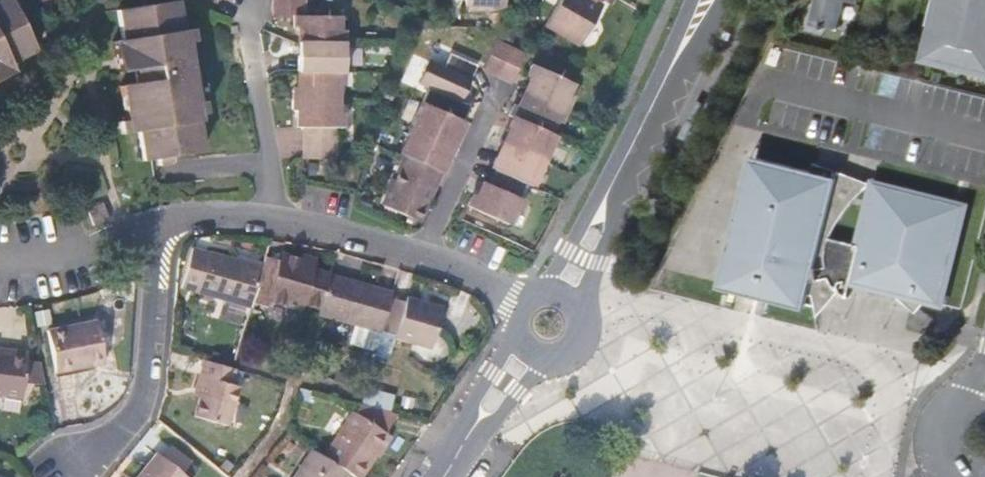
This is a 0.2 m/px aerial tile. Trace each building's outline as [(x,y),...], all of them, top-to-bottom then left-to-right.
[(14,71),(11,64),(37,52),(12,0),(2,0),(0,1),(0,78),(14,71)] [(303,159),(334,160),(335,127),(342,127),(342,113),(336,113),(337,84),(341,84),(342,31),(336,31),(336,17),(303,17),(304,0),(271,0),(271,17),(292,17),(292,24),(296,29),(296,31),(304,32),(304,83),(296,83),(297,85),(292,89),(291,108),(299,114),(303,114),(303,159)] [(506,8),(506,0),(466,0),(465,8),(506,8)] [(597,0),(562,0),(557,8),(552,17),(547,25),(581,44),(603,7),(595,3),(597,0)] [(810,24),(824,27),(825,25),(836,28),(843,0),(816,0),(810,24)] [(936,26),(940,27),(934,53),(984,66),(984,0),(942,0),(936,26)] [(125,123),(127,134),(135,132),(140,164),(162,160),(200,153),(195,123),(199,123),(198,115),(196,104),(185,42),(184,32),(180,33),(175,3),(115,12),(119,42),(112,43),(116,73),(144,69),(146,83),(119,87),(125,123)] [(190,30),(184,32),(185,42),(192,41),(190,30)] [(496,41),(483,69),(496,75),(512,82),(524,53),(496,41)] [(400,172),(384,206),(413,219),(422,197),(428,200),(446,162),(439,159),(456,119),(463,122),(470,106),(460,102),(476,67),(448,54),(442,67),(428,61),(418,83),(429,87),(398,154),(412,160),(406,174),(400,172)] [(471,198),(467,206),(510,226),(515,212),(519,214),(525,201),(520,200),(527,185),(532,187),(554,136),(549,134),(556,121),(560,123),(571,98),(566,96),(573,83),(532,65),(528,73),(531,78),(530,81),(536,84),(526,106),(519,103),(519,105),(512,107),(508,116),(513,118),(507,131),(514,134),(485,198),(478,194),(477,196),(471,198)] [(202,103),(196,104),(198,115),(204,115),(202,103)] [(727,284),(758,158),(751,156),(719,282),(727,284)] [(833,198),(838,178),(814,171),(758,158),(727,284),(807,304),(810,294),(812,283),(822,280),(830,279),(832,282),(834,284),(836,288),(839,290),(841,292),(844,294),(844,295),(847,296),(851,298),(852,297),(850,295),(853,282),(875,292),(892,289),(894,290),(902,294),(903,292),(910,293),(918,295),(918,296),(928,299),(942,303),(942,302),(966,203),(910,189),(908,195),(876,181),(875,187),(862,242),(844,237),(833,235),(837,226),(841,217),(845,211),(833,198)] [(948,304),(973,201),(873,176),(872,180),(859,176),(815,162),(814,171),(838,178),(833,198),(845,211),(847,208),(850,203),(853,200),(860,193),(868,187),(870,185),(875,187),(876,181),(908,195),(910,189),(966,203),(942,302),(942,303),(948,304)] [(105,204),(97,207),(103,219),(110,216),(105,204)] [(103,219),(97,207),(89,210),(94,222),(103,219)] [(199,295),(210,255),(192,250),(181,290),(199,295)] [(253,305),(264,269),(210,255),(199,295),(253,309),(253,305)] [(282,263),(267,259),(264,269),(253,305),(268,310),(270,303),(302,311),(303,305),(321,310),(329,282),(301,275),(304,263),(283,258),(282,263)] [(394,295),(331,277),(329,282),(321,310),(320,316),(357,326),(352,343),(378,350),(385,325),(393,300),(394,295)] [(836,288),(834,284),(832,282),(830,279),(822,280),(812,283),(810,294),(814,295),(817,308),(818,317),(844,294),(841,292),(839,290),(836,288)] [(807,304),(727,284),(725,289),(770,300),(806,309),(807,304)] [(928,299),(918,296),(918,295),(910,293),(903,292),(902,294),(894,290),(917,311),(928,299)] [(407,304),(393,300),(385,325),(399,329),(397,335),(434,345),(444,309),(408,299),(407,304)] [(911,322),(924,332),(936,319),(923,307),(911,322)] [(50,335),(57,373),(89,366),(89,369),(107,365),(99,324),(50,335)] [(399,329),(385,325),(376,357),(390,361),(397,335),(399,329)] [(24,398),(25,385),(28,363),(29,353),(0,350),(0,396),(24,398)] [(42,365),(28,363),(25,385),(47,389),(42,365)] [(235,370),(208,363),(200,391),(207,393),(199,419),(229,427),(240,388),(232,387),(237,371),(235,370)] [(394,397),(367,389),(363,405),(389,412),(394,397)] [(325,456),(349,472),(357,476),(363,476),(390,436),(354,413),(325,456)] [(182,444),(174,452),(190,465),(197,456),(182,444)] [(150,476),(196,476),(199,473),(190,465),(174,452),(166,445),(146,469),(152,474),(150,476)] [(314,449),(295,476),(346,476),(349,472),(325,456),(314,449)] [(152,474),(146,469),(139,476),(150,476),(152,474)]
